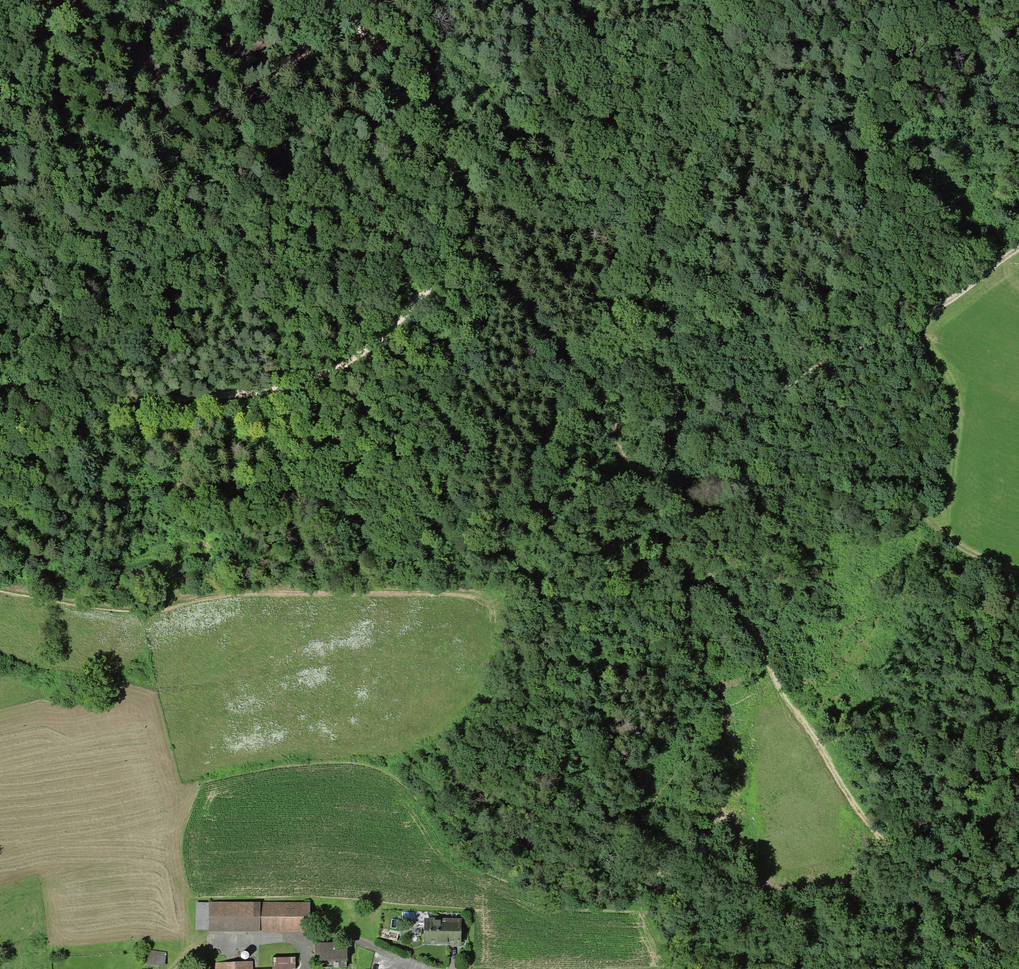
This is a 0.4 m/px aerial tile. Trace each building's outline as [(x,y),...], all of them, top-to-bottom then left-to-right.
[(310,902),(196,902),(196,930),(209,930),(209,932),(310,933),(310,902)] [(462,918),(424,918),(424,944),(461,945),(462,918)] [(347,961),(347,942),(315,943),(315,954),(320,954),(320,961),(347,961)] [(166,953),(148,950),(146,964),(165,967),(166,953)] [(295,957),(272,957),(272,968),(296,968),(295,957)]
